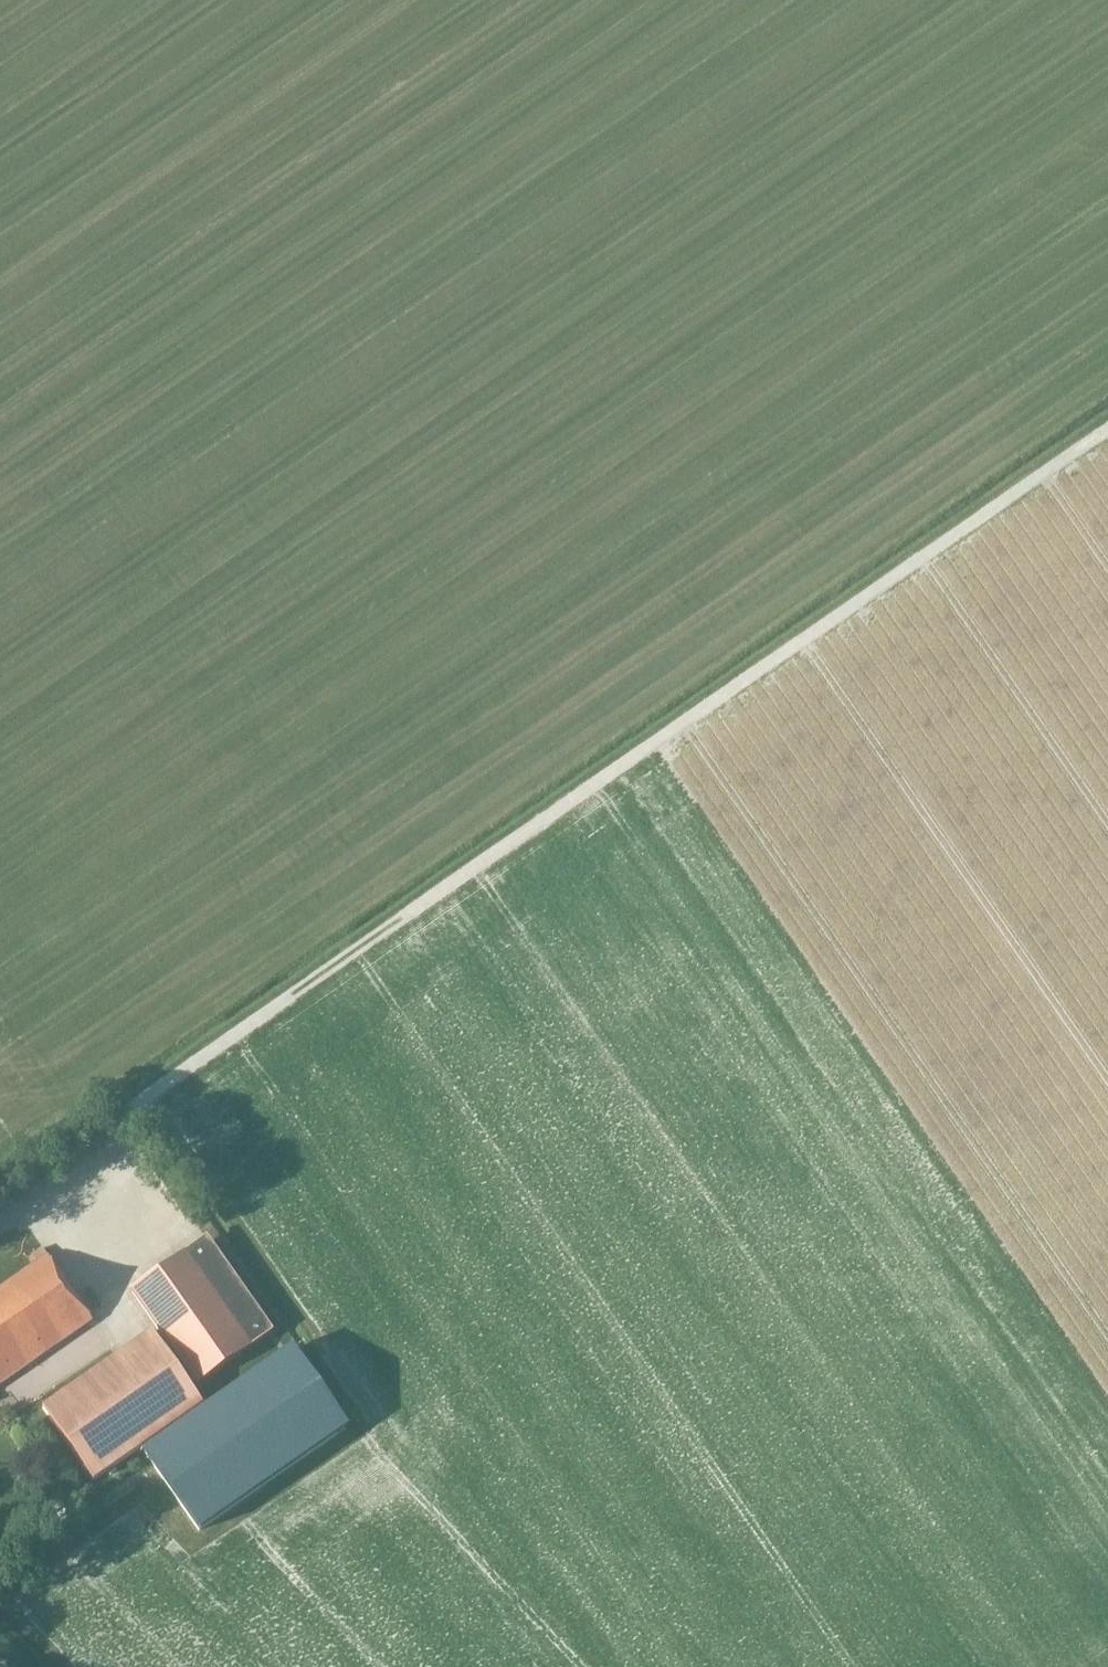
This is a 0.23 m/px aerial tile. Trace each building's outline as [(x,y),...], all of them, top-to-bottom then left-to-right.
[(252,1346),(191,1260),(185,1250),(130,1288),(196,1385),(252,1346)] [(90,1320),(46,1257),(0,1289),(0,1384),(90,1320)] [(202,1404),(190,1389),(151,1331),(42,1407),(93,1481),(202,1404)] [(292,1349),(144,1453),(198,1532),(347,1428),(292,1349)]
